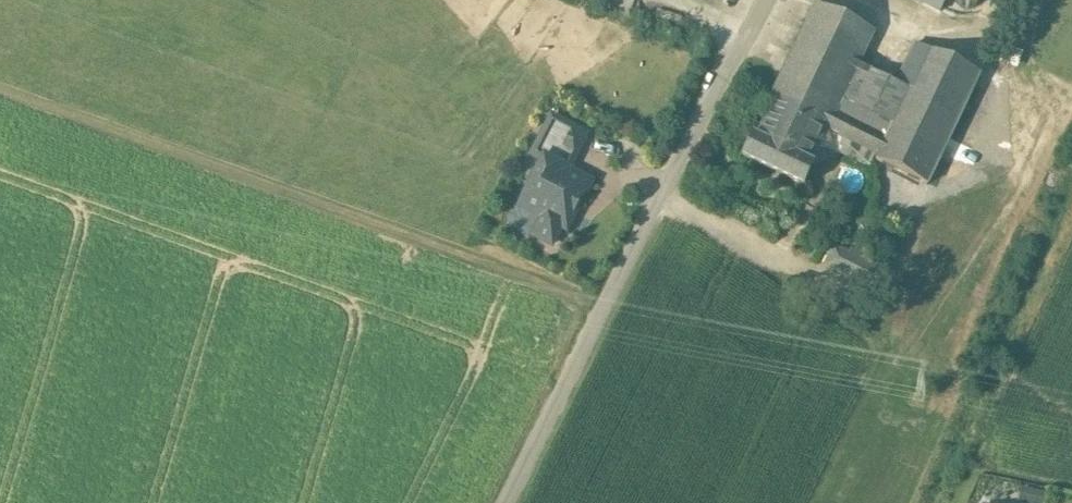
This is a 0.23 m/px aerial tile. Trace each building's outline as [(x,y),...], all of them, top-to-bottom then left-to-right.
[(937,9),(941,0),(919,0),(937,9)] [(872,29),(813,2),(770,95),(774,98),(765,118),(819,143),(825,129),(834,109),(872,29)] [(978,71),(914,40),(873,127),(887,134),(878,154),(875,160),(925,183),(927,180),(934,164),(978,71)] [(873,127),(834,109),(825,129),(836,135),(875,153),(878,154),(887,134),(873,127)] [(543,161),(520,205),(543,217),(533,235),(552,245),(561,226),(566,229),(570,222),(568,222),(573,213),(574,214),(591,181),(568,169),(586,135),(552,117),(532,155),(543,161)] [(819,143),(765,118),(757,136),(752,133),(741,157),(803,186),(813,164),(819,166),(822,159),(813,155),(819,143)] [(875,153),(836,135),(830,148),(869,166),(875,153)] [(969,182),(934,164),(927,180),(961,197),(969,182)] [(891,274),(834,244),(824,263),(882,293),(891,274)] [(1044,490),(1023,489),(1021,502),(1043,502),(1044,490)]
